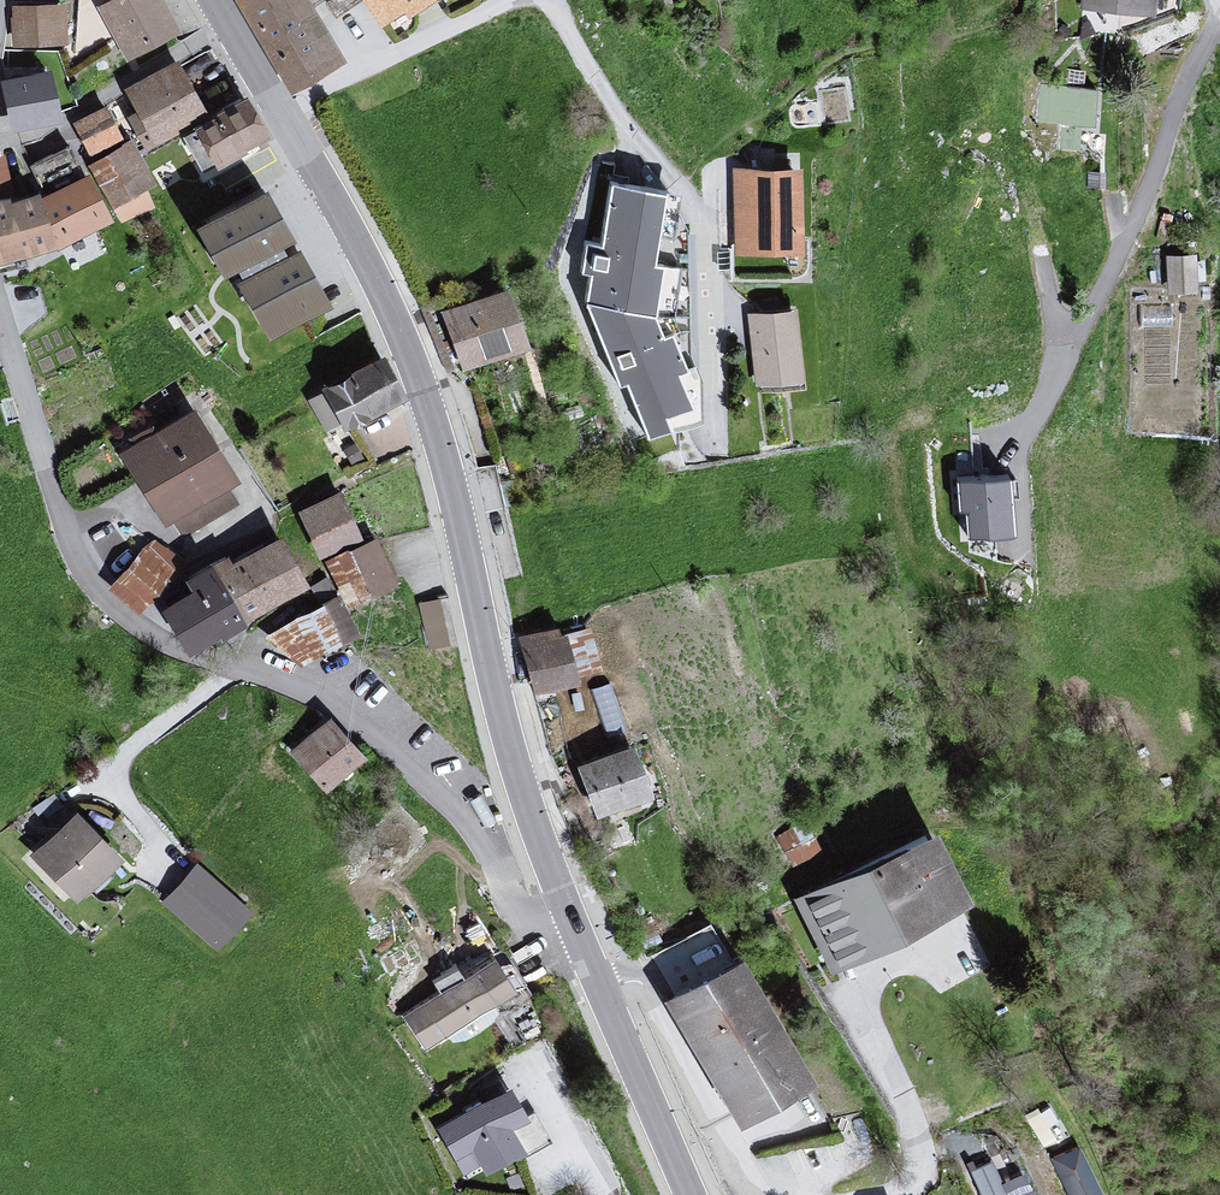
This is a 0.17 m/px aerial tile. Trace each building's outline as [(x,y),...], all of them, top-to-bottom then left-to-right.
[(100,12),(126,64),(180,37),(161,0),(123,0),(100,12)] [(241,0),(294,92),(341,64),(303,0),(241,0)] [(387,33),(432,0),(363,0),(387,33)] [(1068,11),(1129,16),(1131,0),(1069,0),(1068,11)] [(71,6),(15,9),(17,48),(73,45),(71,6)] [(185,63),(130,91),(156,143),(211,115),(185,63)] [(66,79),(1,88),(7,132),(72,123),(66,79)] [(1099,117),(1100,80),(1039,79),(1039,116),(1099,117)] [(117,215),(161,194),(131,132),(87,154),(117,215)] [(39,186),(84,168),(71,137),(26,155),(39,186)] [(275,152),(210,187),(242,245),(306,210),(275,152)] [(773,171),(718,174),(722,263),(777,260),(773,171)] [(662,193),(659,182),(608,177),(602,236),(584,234),(582,257),(587,275),(587,282),(614,375),(631,377),(631,384),(645,433),(666,427),(668,408),(688,402),(678,369),(680,350),(673,327),(652,325),(658,263),(655,254),(662,193)] [(0,207),(0,268),(67,251),(119,222),(93,181),(52,200),(49,194),(0,207)] [(234,275),(261,333),(328,302),(301,244),(234,275)] [(1179,254),(1154,255),(1155,292),(1180,291),(1179,254)] [(486,292),(425,314),(447,372),(507,350),(486,292)] [(775,312),(734,318),(744,391),(785,385),(775,312)] [(358,356),(298,389),(322,433),(382,400),(358,356)] [(172,411),(105,454),(151,527),(218,484),(172,411)] [(1010,534),(1007,476),(960,478),(962,510),(972,510),(973,536),(1010,534)] [(201,516),(238,496),(230,482),(193,501),(201,516)] [(318,496),(282,514),(305,560),(342,542),(318,496)] [(258,535),(200,567),(230,622),(288,590),(258,535)] [(361,540),(310,563),(332,611),(382,588),(361,540)] [(165,583),(138,598),(164,645),(219,615),(187,556),(159,571),(165,583)] [(439,591),(418,596),(429,641),(450,635),(439,591)] [(322,601),(252,639),(290,672),(347,638),(322,601)] [(543,627),(500,640),(517,696),(560,683),(543,627)] [(316,722),(280,751),(314,793),(350,764),(316,722)] [(609,744),(558,764),(579,816),(629,797),(609,744)] [(54,815),(14,858),(63,904),(103,861),(54,815)] [(897,829),(774,900),(815,972),(938,901),(897,829)] [(239,913),(185,869),(155,906),(209,950),(239,913)] [(703,958),(635,998),(706,1123),(775,1083),(703,958)] [(472,961),(389,1018),(412,1052),(496,995),(472,961)] [(485,1089),(418,1127),(450,1184),(501,1156),(486,1130),(503,1121),(485,1089)] [(1038,1106),(1016,1119),(1034,1152),(1056,1140),(1038,1106)] [(1053,1180),(1062,1194),(1081,1194),(1066,1172),(1053,1180)]
